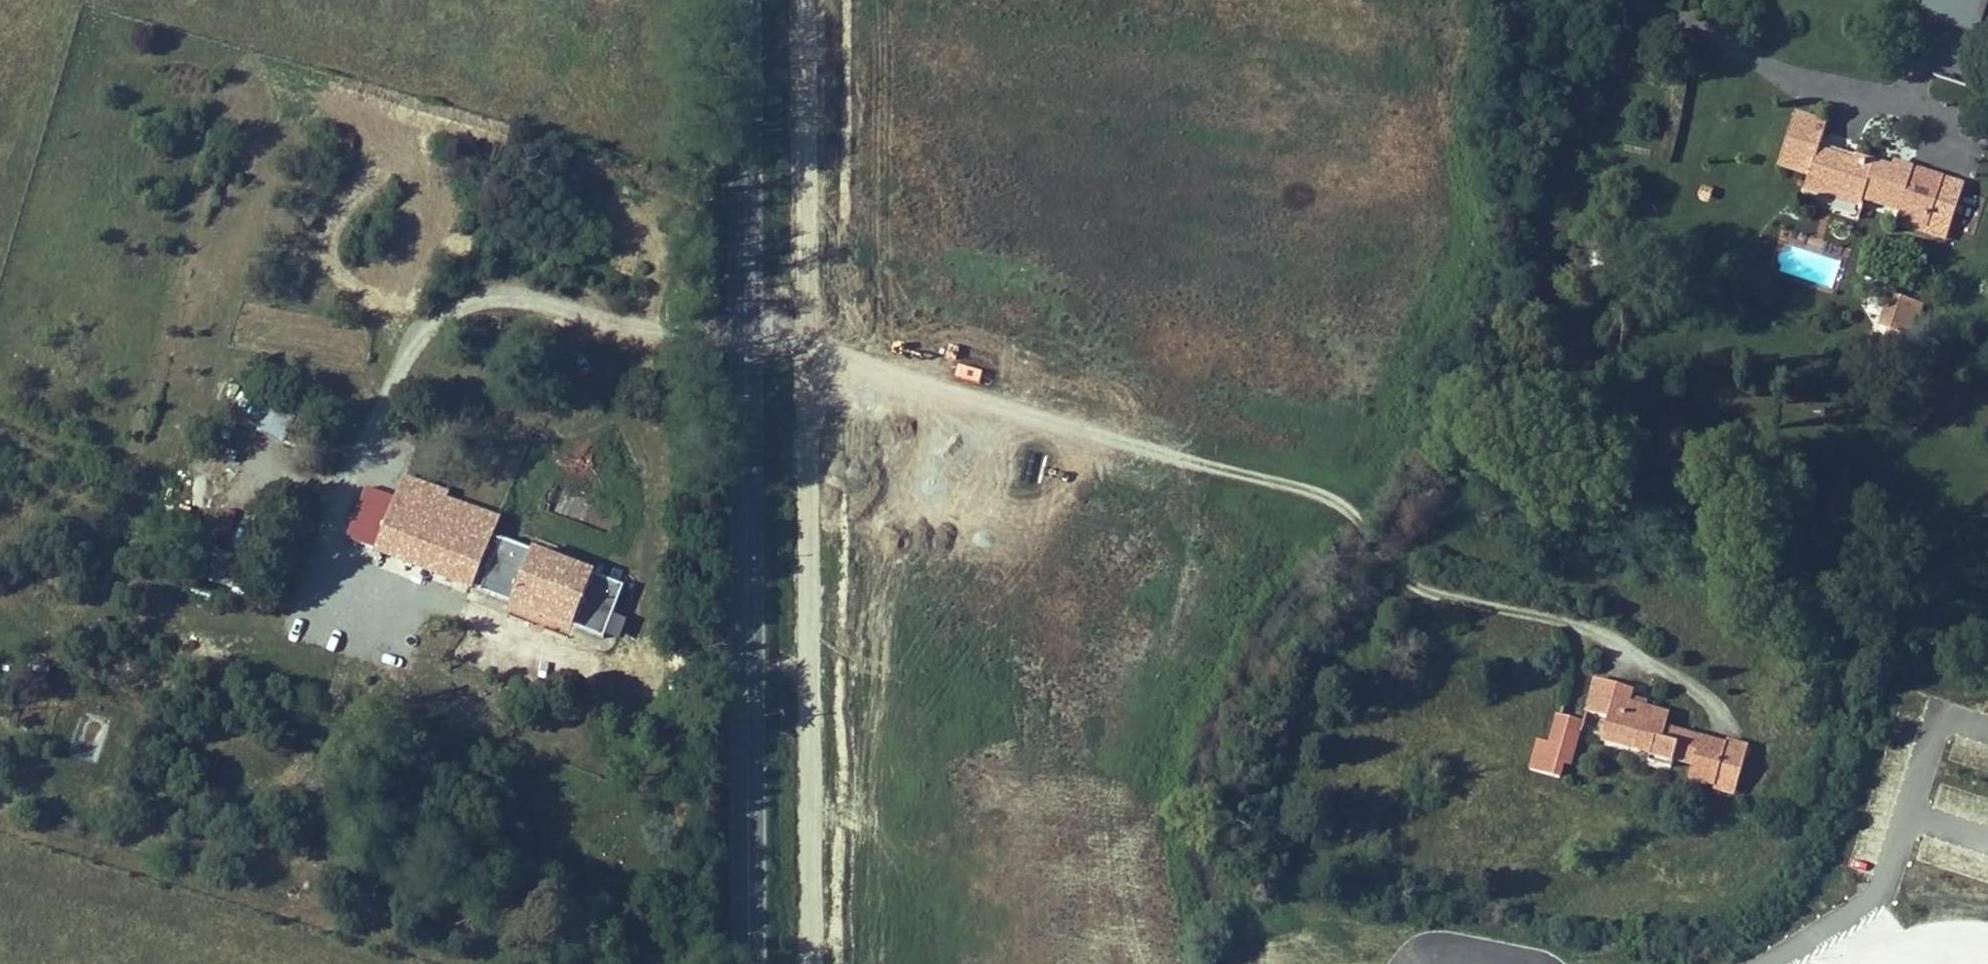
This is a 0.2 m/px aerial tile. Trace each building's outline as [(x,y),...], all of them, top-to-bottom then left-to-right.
[(1987,1),(1987,0),(1920,0),(1915,11),(1976,34),(1987,1)] [(1886,221),(1918,233),(1934,187),(1883,171),(1881,177),(1844,165),(1842,170),(1811,160),(1819,134),(1788,124),(1770,177),(1801,187),(1797,199),(1813,204),(1817,192),(1854,204),(1889,215),(1886,221)] [(1934,187),(1918,233),(1938,240),(1953,193),(1934,187)] [(1817,192),(1813,204),(1850,216),(1854,204),(1817,192)] [(1938,240),(1918,233),(1886,221),(1884,229),(1936,246),(1938,240)] [(1879,347),(1891,352),(1896,341),(1907,345),(1918,311),(1886,302),(1876,335),(1883,337),(1879,347)] [(398,495),(377,549),(422,566),(450,492),(451,490),(406,472),(398,495)] [(347,537),(377,549),(398,495),(368,483),(347,537)] [(503,513),(450,492),(422,566),(606,637),(628,582),(614,577),(611,584),(595,578),(599,565),(537,541),(535,547),(496,532),(503,513)] [(1598,687),(1590,721),(1613,728),(1609,741),(1641,751),(1639,758),(1701,775),(1698,788),(1718,793),(1725,773),(1739,776),(1745,757),(1672,736),(1675,726),(1632,713),(1636,698),(1598,687)] [(1545,751),(1536,784),(1565,792),(1569,779),(1576,781),(1588,739),(1562,732),(1556,754),(1545,751)]
